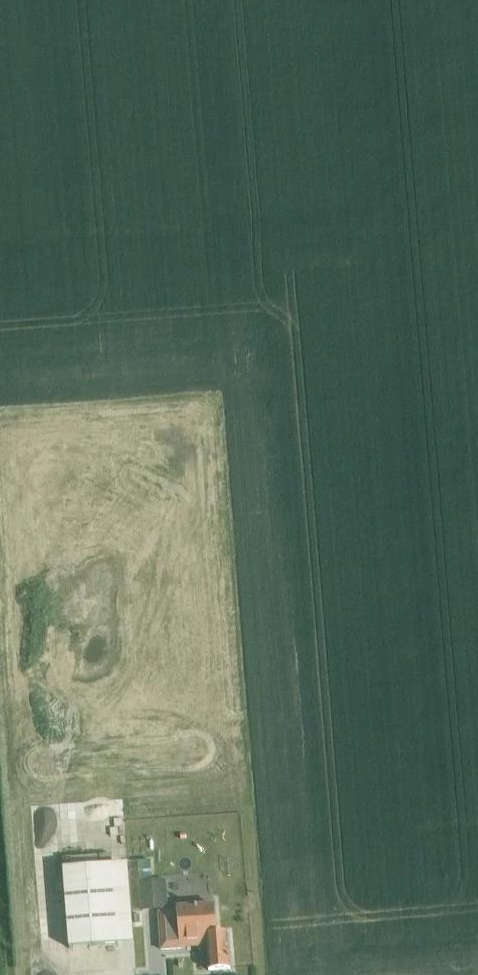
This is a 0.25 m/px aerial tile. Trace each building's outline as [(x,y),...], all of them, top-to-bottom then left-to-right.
[(118,945),(112,865),(63,868),(70,949),(118,945)] [(138,882),(140,913),(168,911),(166,881),(138,882)] [(159,915),(162,952),(182,950),(182,949),(207,948),(209,972),(231,970),(229,934),(216,933),(214,906),(179,908),(179,913),(159,915)]
